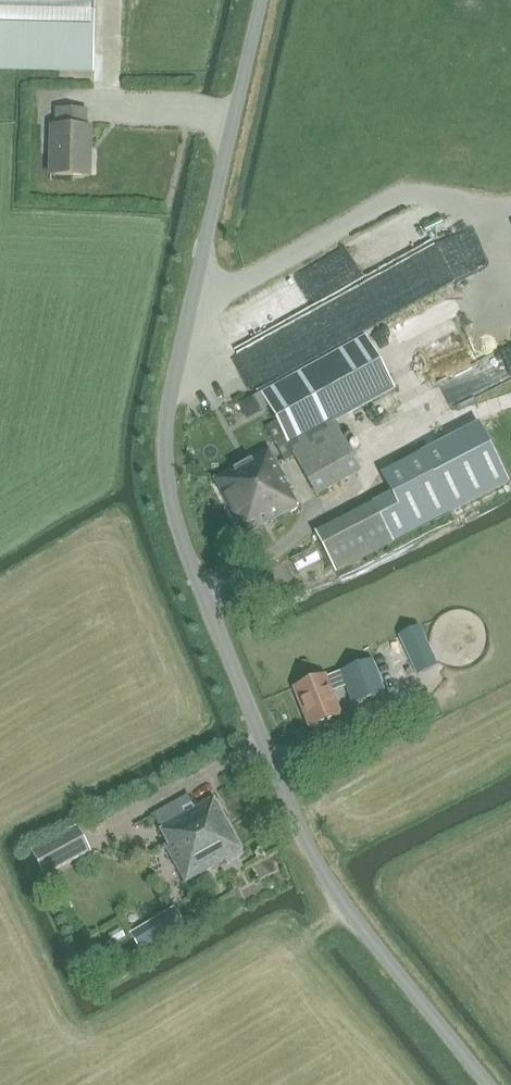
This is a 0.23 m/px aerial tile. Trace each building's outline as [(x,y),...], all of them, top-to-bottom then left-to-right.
[(94,69),(95,0),(0,0),(0,67),(94,69)] [(49,128),(49,142),(48,176),(87,178),(88,129),(86,129),(87,111),(54,110),(54,128),(49,128)] [(36,141),(49,142),(49,128),(36,128),(36,141)] [(266,431),(274,445),(213,479),(244,535),(297,506),(290,491),(290,489),(277,465),(293,456),(306,481),(309,480),(317,494),(358,473),(349,458),(352,456),(333,421),(389,390),(362,339),(262,394),(275,422),(269,426),(270,428),(269,429),(266,431)] [(308,531),(329,574),(397,540),(505,487),(474,422),(376,473),(385,492),(308,531)] [(418,626),(398,636),(417,675),(437,665),(418,626)] [(340,672),(345,685),(353,705),(384,692),(371,659),(340,672)] [(345,685),(340,672),(324,677),(294,689),(308,728),(340,716),(330,691),(345,685)] [(244,854),(213,798),(194,809),(188,797),(152,816),(167,845),(166,848),(184,882),(222,862),(225,865),(244,854)] [(30,851),(44,877),(90,852),(76,826),(30,851)] [(174,907),(131,933),(140,949),(171,930),(182,924),(184,923),(174,907)]
